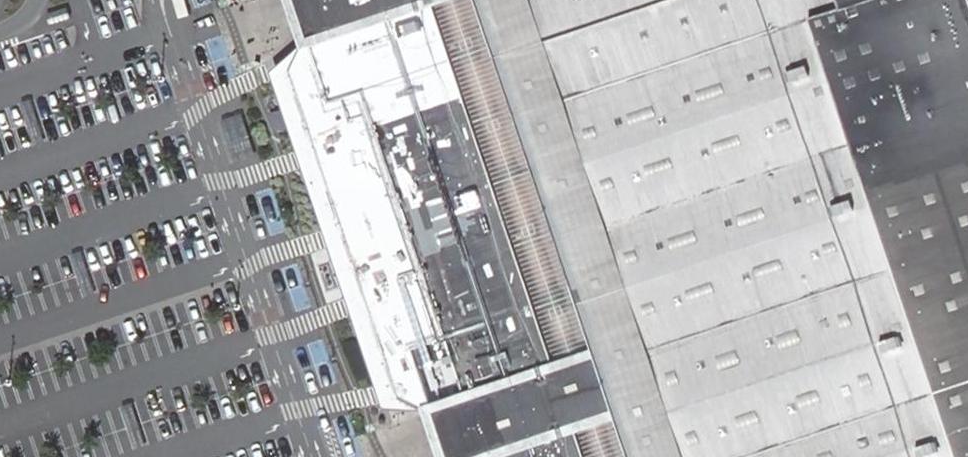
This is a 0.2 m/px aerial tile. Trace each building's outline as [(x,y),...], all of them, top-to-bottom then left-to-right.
[(300,9),(309,37),(292,69),(401,395),(421,407),(431,439),(437,456),(967,456),(967,0),(297,0),(300,9)] [(292,69),(309,37),(280,71),(274,78),(382,402),(392,403),(421,407),(401,395),(292,69)] [(296,286),(295,308),(314,309),(315,287),(296,286)]
